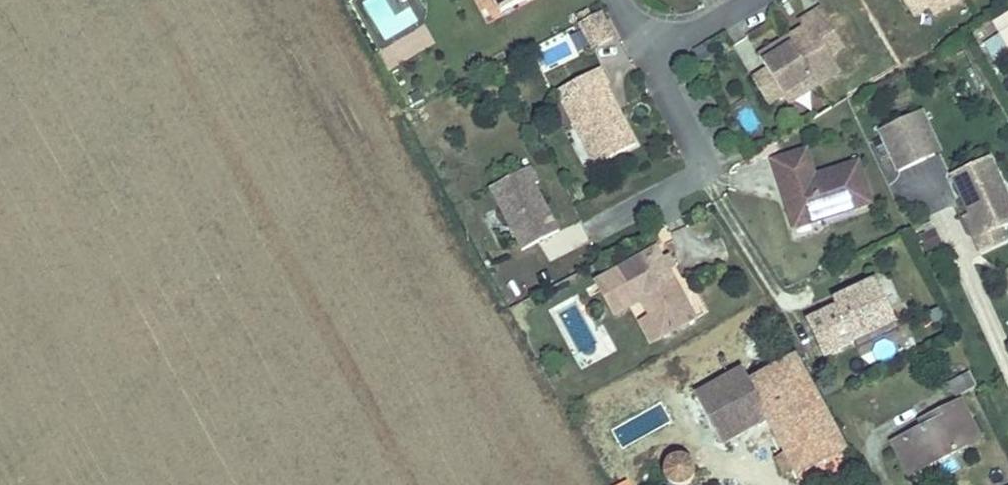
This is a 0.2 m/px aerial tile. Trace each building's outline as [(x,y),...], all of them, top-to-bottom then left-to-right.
[(500,17),(534,0),(492,0),(500,17)] [(915,19),(929,10),(947,0),(903,0),(915,19)] [(929,10),(935,20),(964,3),(962,0),(947,0),(929,10)] [(802,26),(804,32),(809,38),(816,35),(830,60),(844,52),(821,14),(802,26)] [(614,41),(601,17),(581,27),(594,52),(614,41)] [(426,27),(384,47),(393,64),(434,44),(426,27)] [(777,57),(759,68),(764,77),(753,84),(768,108),(782,101),(812,82),(816,90),(840,76),(830,60),(816,35),(809,38),(804,32),(773,51),(777,57)] [(755,61),(759,68),(777,57),(773,51),(755,61)] [(600,73),(556,95),(595,171),(635,151),(620,123),(617,124),(600,93),(608,89),(600,73)] [(812,82),(782,101),(786,108),(816,90),(812,82)] [(875,132),(896,174),(942,152),(921,110),(875,132)] [(876,199),(861,158),(818,173),(809,147),(808,147),(774,160),(793,213),(825,202),(830,216),(876,199)] [(973,215),(984,238),(1006,228),(1007,227),(1007,195),(991,160),(955,178),(973,215)] [(528,175),(488,197),(520,259),(555,241),(532,197),(538,193),(528,175)] [(830,216),(825,202),(793,213),(798,227),(830,216)] [(973,215),(965,218),(984,258),(1007,246),(1007,234),(1006,228),(984,238),(973,215)] [(644,304),(652,321),(663,339),(695,322),(659,254),(598,286),(615,318),(644,304)] [(834,354),(905,317),(884,276),(841,298),(845,304),(845,305),(816,320),(834,354)] [(663,339),(652,321),(637,329),(647,347),(663,339)] [(796,359),(770,372),(753,381),(747,370),(699,393),(725,443),(772,419),(790,456),(781,460),(789,475),(797,471),(800,474),(846,452),(798,358),(796,359)] [(972,377),(953,386),(960,399),(979,388),(972,377)] [(937,430),(898,450),(913,481),(983,444),(964,407),(934,423),(937,430)] [(652,484),(694,484),(696,482),(697,472),(695,467),(690,461),(684,459),(673,460),(669,467),(665,477),(652,484)]
